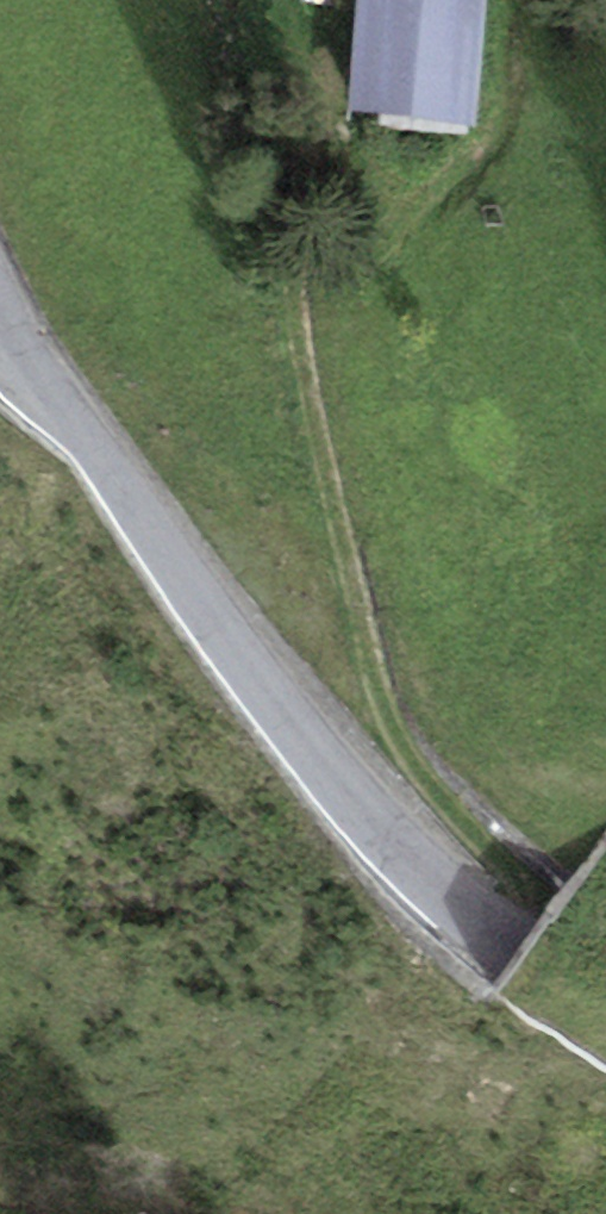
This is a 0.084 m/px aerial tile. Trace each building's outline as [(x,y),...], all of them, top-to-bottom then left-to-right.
[(485,0),(355,0),(346,121),(476,130),(485,0)]
